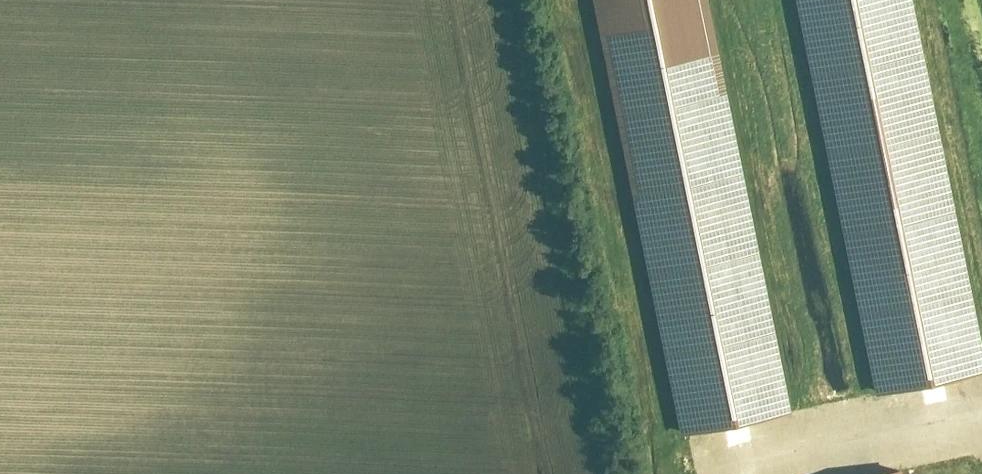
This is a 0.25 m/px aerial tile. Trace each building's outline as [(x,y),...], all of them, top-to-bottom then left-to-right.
[(686,438),(799,415),(714,0),(595,0),(686,438)] [(881,398),(981,378),(981,334),(915,0),(801,0),(881,398)]
